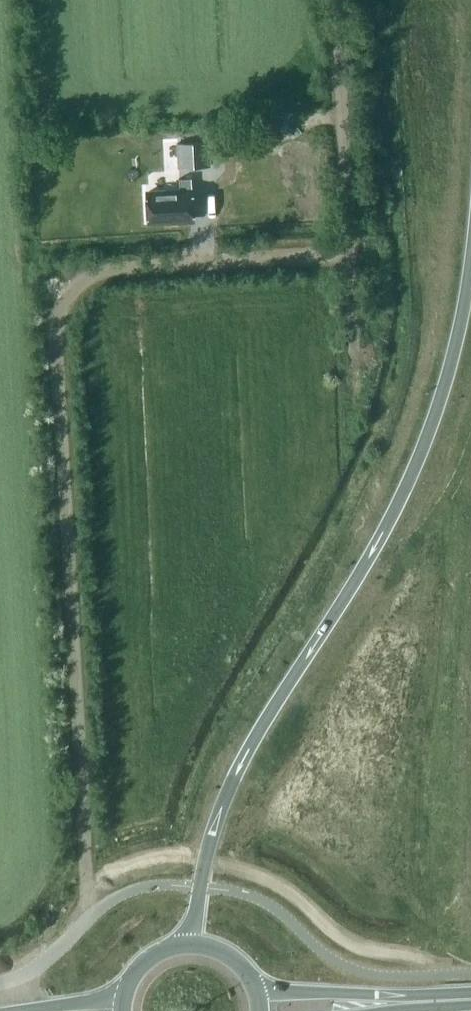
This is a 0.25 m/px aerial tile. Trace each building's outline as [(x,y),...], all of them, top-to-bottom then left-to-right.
[(180,187),(147,188),(148,217),(193,215),(192,174),(180,175),(180,187)]
